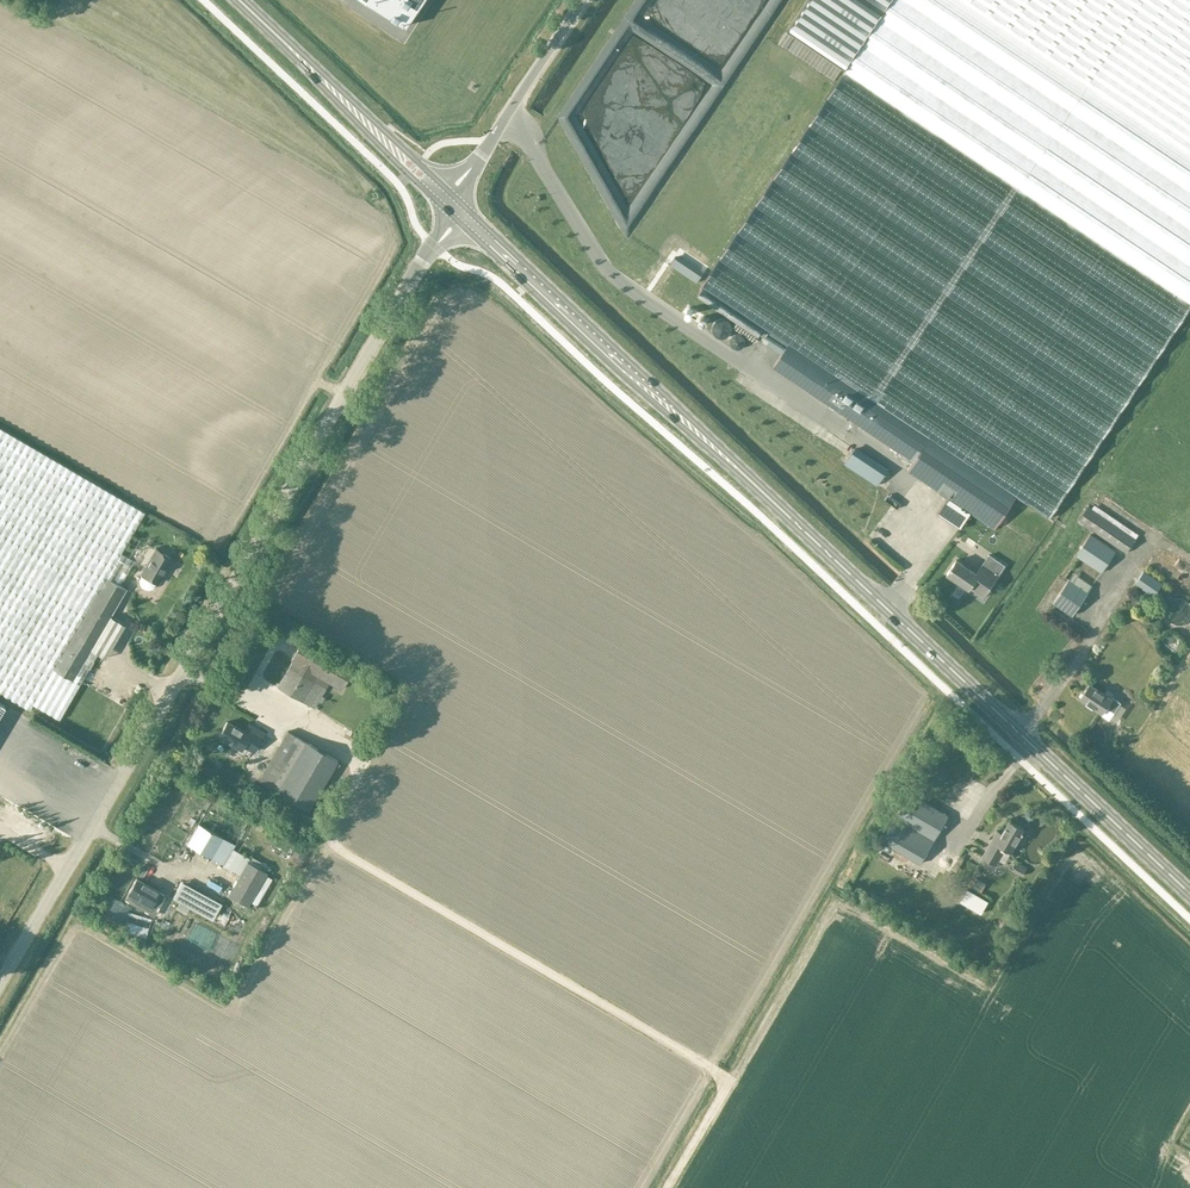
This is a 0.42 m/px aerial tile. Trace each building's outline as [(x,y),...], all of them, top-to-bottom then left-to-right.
[(404,26),(421,0),(364,0),(404,26)] [(701,285),(788,344),(773,367),(905,457),(903,460),(908,464),(910,461),(912,462),(907,469),(918,476),(937,489),(939,491),(929,507),(951,522),(961,506),(976,516),(980,510),(989,516),(1006,490),(1049,518),(1189,308),(1189,153),(962,0),(893,0),(847,69),(701,285)] [(847,69),(893,0),(808,0),(788,29),(847,69)] [(1189,153),(1189,0),(962,0),(1189,153)] [(713,326),(713,330),(714,333),(716,336),(720,338),(723,338),(727,337),(728,336),(731,333),(732,330),(732,326),(730,323),(727,320),(724,319),(721,319),(717,320),(715,323),(713,326)] [(745,344),(745,343),(745,342),(745,340),(745,338),(744,337),(743,336),(742,335),(740,334),(739,334),(737,334),(735,334),(734,335),(732,336),(732,337),(731,337),(731,338),(730,340),(730,341),(730,342),(730,343),(731,344),(731,345),(732,346),(732,347),(733,347),(734,348),(735,348),(736,349),(737,349),(739,349),(740,349),(741,348),(742,347),(743,346),(744,345),(745,344)] [(772,350),(778,343),(766,334),(761,341),(772,350)] [(32,704),(59,719),(93,660),(101,664),(121,631),(107,622),(126,589),(119,585),(130,567),(117,559),(144,512),(0,428),(0,687),(32,704)] [(856,448),(844,463),(877,485),(888,469),(856,448)] [(1126,553),(1135,538),(1088,506),(1078,520),(1126,553)] [(1101,572),(1115,551),(1090,534),(1076,555),(1101,572)] [(142,574),(139,580),(140,583),(142,586),(145,588),(149,589),(153,587),(156,582),(158,583),(172,558),(156,549),(141,573),(142,574)] [(947,573),(969,588),(973,583),(986,592),(1005,565),(989,555),(976,573),(956,560),(947,573)] [(1154,596),(1163,583),(1144,570),(1135,583),(1154,596)] [(1072,615),(1088,592),(1069,579),(1053,603),(1072,615)] [(278,687),(314,708),(329,683),(341,690),(354,669),(304,639),(292,660),(277,687),(278,687)] [(1121,702),(1112,696),(1111,698),(1089,684),(1080,698),(1102,713),(1101,715),(1109,720),(1121,702)] [(227,722),(218,736),(241,750),(245,744),(251,747),(256,739),(250,736),(250,735),(227,722)] [(259,781),(309,810),(338,760),(287,731),(259,781)] [(12,793),(0,787),(0,808),(0,807),(4,809),(12,793)] [(920,864),(948,815),(910,793),(881,841),(920,864)] [(1005,849),(1011,852),(1024,829),(1010,820),(1002,833),(997,830),(982,857),(996,865),(1005,849)] [(212,858),(223,838),(199,824),(187,844),(212,858)] [(223,838),(212,858),(224,864),(235,845),(223,838)] [(257,905),(272,878),(265,875),(267,872),(247,861),(228,895),(248,906),(250,901),(257,905)] [(216,903),(219,897),(179,876),(170,894),(224,921),(230,910),(216,903)] [(128,894),(125,900),(153,917),(160,904),(165,896),(159,893),(159,892),(136,879),(128,893),(128,894)]
